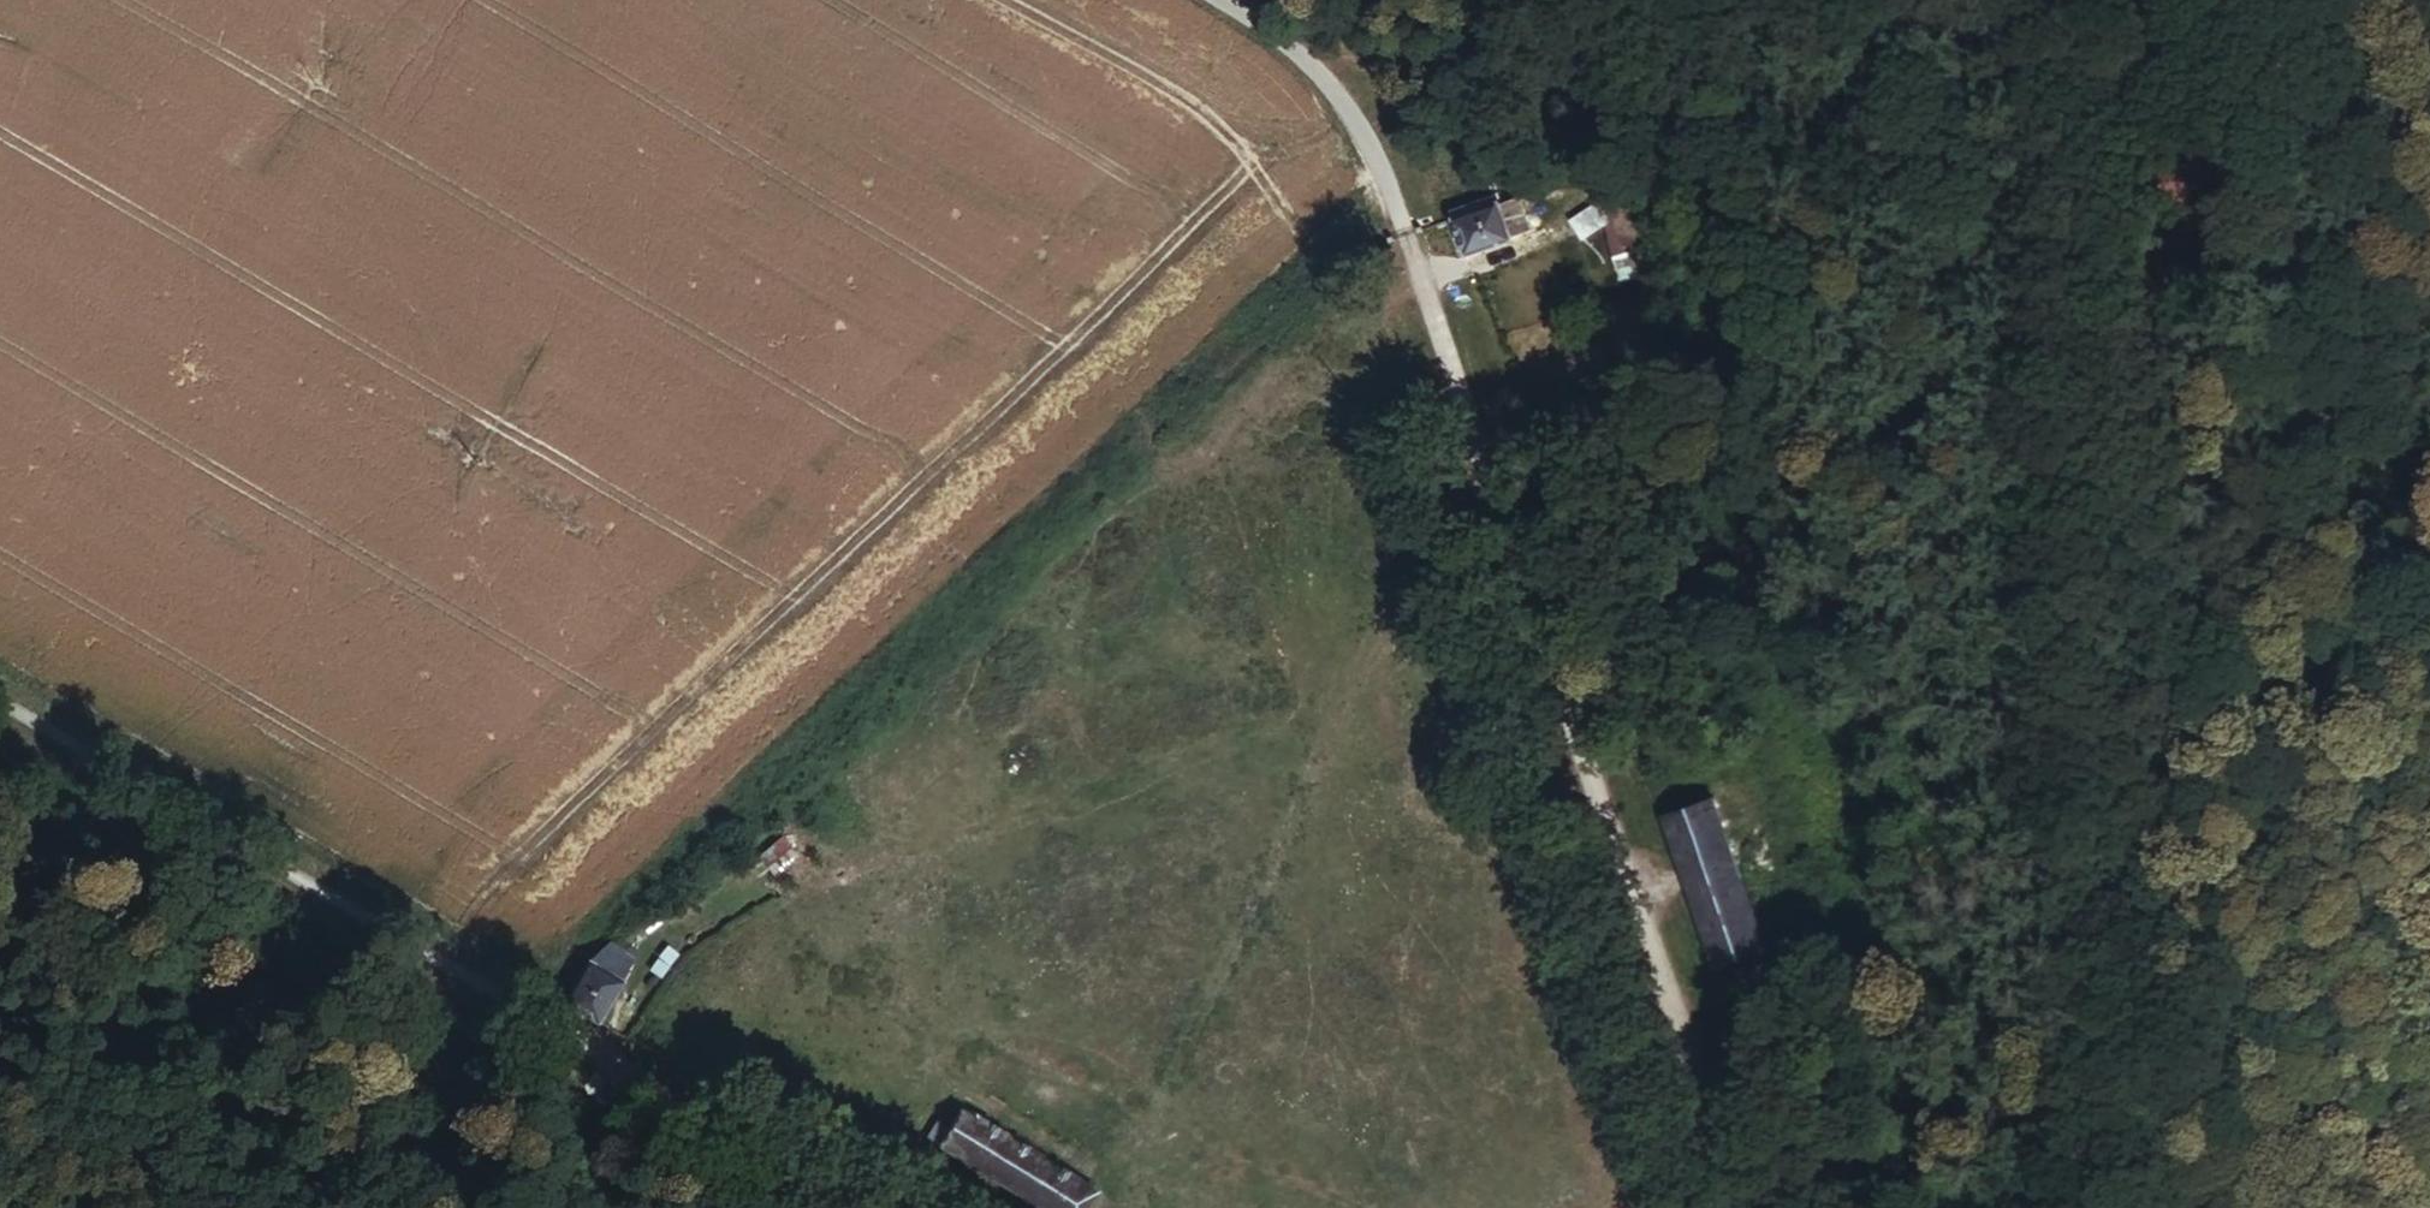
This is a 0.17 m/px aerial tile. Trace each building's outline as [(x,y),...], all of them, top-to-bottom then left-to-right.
[(1669,294),(1623,157),(1599,165),(1646,302),(1669,294)] [(1510,198),(1548,185),(1544,173),(1530,178),(1525,163),(1506,169),(1504,163),(1453,179),(1466,220),(1512,205),(1510,198)] [(1711,762),(1661,779),(1734,994),(1784,977),(1711,762)] [(639,944),(631,939),(648,912),(628,900),(603,927),(586,955),(580,966),(614,985),(632,956),(639,944)] [(1113,1150),(980,1071),(972,1085),(962,1101),(959,1107),(1092,1185),(1113,1150)]
